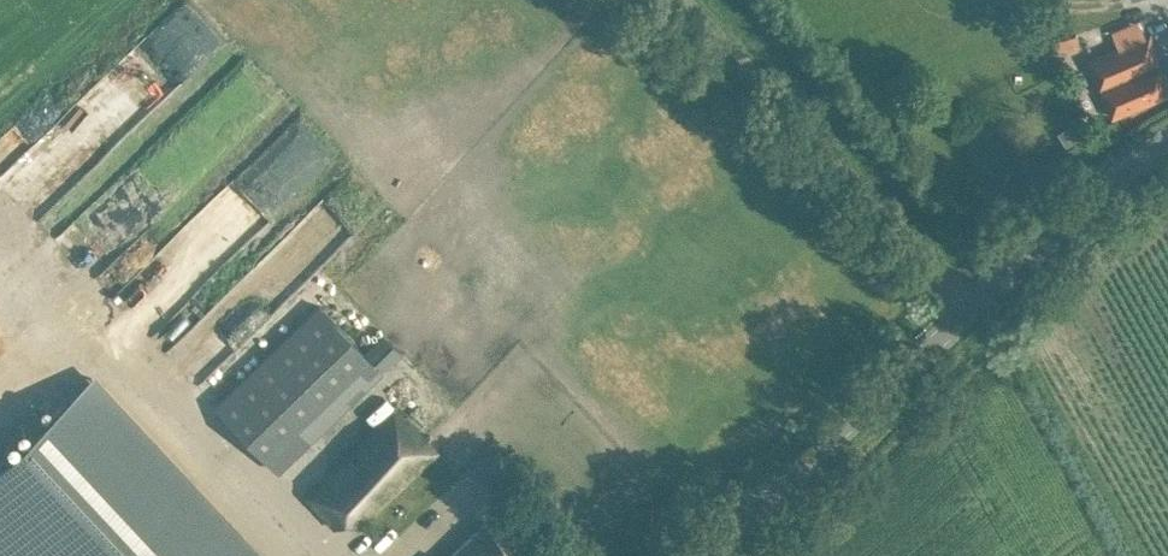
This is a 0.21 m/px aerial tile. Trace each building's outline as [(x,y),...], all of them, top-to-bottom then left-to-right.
[(1094,59),(1113,116),(1167,92),(1167,85),(1151,34),(1094,59)] [(216,408),(278,471),(382,371),(320,307),(216,408)] [(90,377),(0,461),(0,553),(3,555),(257,555),(90,377)] [(482,521),(447,555),(516,555),(482,521)]
